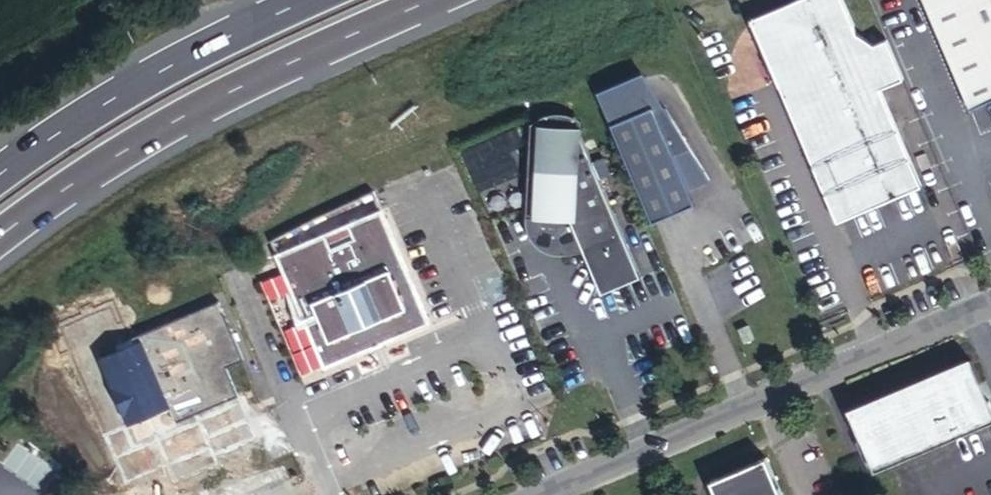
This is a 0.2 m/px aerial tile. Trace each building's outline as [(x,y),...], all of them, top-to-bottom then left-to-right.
[(928,5),(971,109),(990,100),(990,0),(930,0),(928,5)] [(906,78),(889,38),(875,44),(865,36),(858,31),(850,27),(841,23),(833,20),(824,17),(815,16),(806,14),(797,14),(788,13),(778,14),(769,15),(760,17),(752,20),(796,80),(830,158),(814,165),(838,222),(922,186),(882,88),(906,78)] [(796,80),(752,20),(780,87),(814,165),(830,158),(796,80)] [(661,121),(672,116),(644,70),(597,90),(610,121),(654,103),(661,121)] [(623,151),(652,221),(695,203),(688,186),(709,177),(672,116),(661,121),(654,103),(610,121),(623,151)] [(535,217),(536,216),(540,122),(545,122),(545,118),(547,117),(549,116),(552,116),(554,115),(557,115),(559,114),(560,114),(562,115),(564,115),(567,115),(569,116),(571,116),(574,117),(574,122),(579,122),(579,115),(576,114),(572,112),(566,111),(559,110),(554,111),(548,112),(542,115),(537,117),(534,120),(532,122),(528,221),(528,226),(529,230),(531,234),(534,238),(538,244),(544,248),(546,249),(550,250),(555,252),(560,252),(584,250),(582,244),(560,244),(559,244),(558,244),(556,244),(554,244),(553,243),(551,242),(549,242),(548,241),(546,240),(545,239),(544,238),(542,236),(541,235),(540,234),(539,232),(538,231),(537,229),(537,228),(536,226),(536,224),(536,222),(535,221),(535,219),(535,217)] [(590,156),(580,131),(579,122),(574,122),(574,117),(571,116),(569,116),(567,115),(564,115),(562,115),(560,114),(559,114),(557,115),(554,115),(552,116),(549,116),(547,117),(545,118),(545,122),(540,122),(536,216),(535,217),(535,219),(535,221),(536,222),(536,224),(536,226),(537,228),(537,229),(538,231),(539,232),(540,234),(541,235),(542,236),(544,238),(545,239),(546,240),(548,241),(549,242),(551,242),(553,243),(554,244),(556,244),(558,244),(559,244),(560,244),(582,244),(584,250),(601,288),(639,272),(590,156)] [(329,232),(282,252),(330,364),(431,320),(384,209),(351,222),(357,236),(335,246),(329,232)] [(141,340),(101,357),(137,443),(186,422),(184,418),(189,416),(192,422),(197,425),(206,421),(208,415),(206,409),(245,393),(233,364),(250,356),(236,324),(231,326),(220,300),(139,334),(141,340)] [(743,341),(753,337),(748,323),(738,328),(743,341)] [(986,398),(969,360),(954,366),(974,404),(986,398)] [(990,418),(990,410),(986,398),(974,404),(954,366),(844,414),(869,471),(990,418)] [(765,456),(710,479),(717,494),(782,494),(765,456)]
